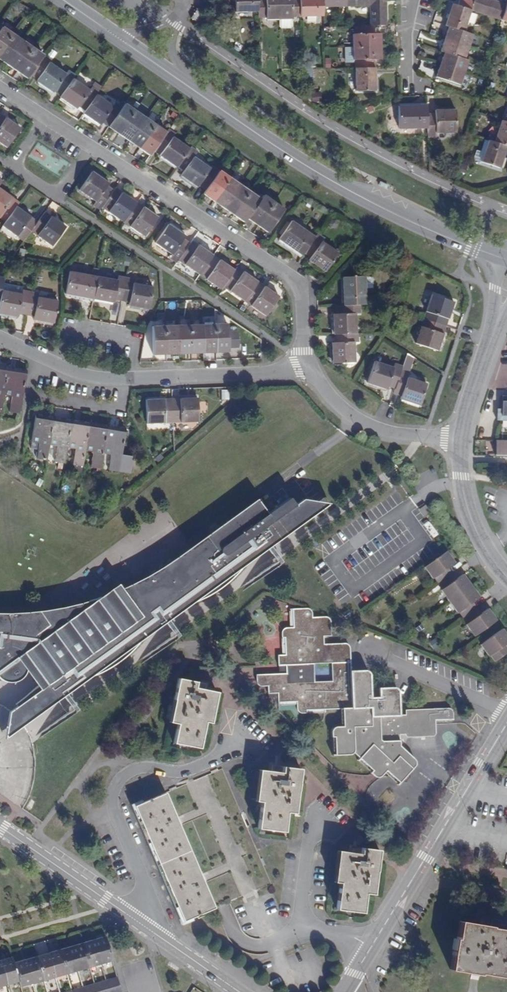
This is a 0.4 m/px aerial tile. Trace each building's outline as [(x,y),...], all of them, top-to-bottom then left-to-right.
[(259,0),(236,0),(236,12),(259,11),(259,0)] [(280,20),(280,0),(259,0),(259,11),(259,18),(267,18),(267,20),(280,20)] [(280,20),(280,26),(283,29),(291,28),(293,26),(292,19),(293,19),(293,17),(301,17),(300,0),(280,0),(280,20)] [(301,17),(324,16),(323,7),(323,0),(300,0),(301,17)] [(347,6),(370,6),(370,26),(374,25),(386,25),(386,4),(382,4),(382,0),(346,0),(347,6)] [(483,0),(474,0),(471,10),(479,12),(483,0)] [(479,12),(486,15),(491,0),(483,0),(479,12)] [(494,18),(498,2),(493,0),(491,0),(486,15),(494,18)] [(501,20),(506,4),(498,2),(494,18),(501,20)] [(449,26),(464,31),(471,10),(453,4),(445,25),(449,26)] [(200,18),(207,8),(204,6),(197,16),(200,18)] [(207,8),(200,18),(203,20),(211,11),(207,8)] [(354,47),(381,46),(381,33),(375,33),(374,25),(370,26),(355,26),(355,34),(353,34),(354,47)] [(445,39),(469,47),(474,35),(464,31),(449,26),(445,39)] [(11,36),(1,29),(0,28),(0,53),(11,36)] [(6,66),(22,43),(11,36),(0,53),(0,62),(6,66)] [(465,59),(469,47),(445,39),(441,51),(445,52),(465,59)] [(16,74),(32,50),(22,43),(6,66),(16,74)] [(381,46),(354,47),(354,60),(356,60),(356,67),(375,67),(375,59),(381,59),(381,46)] [(27,81),(30,77),(43,57),(32,50),(16,74),(27,81)] [(440,64),(464,72),(468,60),(465,59),(445,52),(440,64)] [(30,77),(37,81),(48,64),(49,62),(43,57),(30,77)] [(48,64),(37,81),(36,83),(52,94),(54,92),(61,96),(72,81),(74,77),(67,73),(65,76),(48,64)] [(464,72),(440,64),(436,77),(460,84),(464,72)] [(375,67),(356,67),(357,90),(376,90),(375,67)] [(72,81),(61,96),(59,99),(76,110),(78,108),(85,113),(96,97),(98,94),(91,89),(88,92),(72,81)] [(108,129),(122,110),(115,105),(112,108),(96,97),(85,113),(83,116),(100,127),(101,125),(108,129)] [(428,128),(427,113),(427,105),(399,106),(399,128),(428,128)] [(119,136),(135,113),(125,106),(122,110),(108,129),(119,136)] [(435,113),(427,113),(428,128),(428,137),(436,136),(437,132),(456,132),(456,109),(435,110),(435,113)] [(129,143),(146,120),(135,113),(119,136),(129,143)] [(5,148),(18,130),(0,117),(0,145),(5,148)] [(139,150),(156,128),(146,120),(129,143),(139,150)] [(495,141),(506,145),(506,122),(502,120),(495,141)] [(156,128),(139,150),(150,157),(155,150),(166,135),(156,128)] [(166,135),(155,150),(161,155),(160,158),(176,170),(177,169),(189,151),(172,140),(175,136),(168,131),(166,135)] [(506,146),(506,145),(495,141),(489,139),(481,161),(500,167),(506,146)] [(199,188),(211,170),(194,158),(196,155),(190,150),(189,151),(177,169),(184,173),(181,177),(198,189),(199,188)] [(212,169),(211,170),(199,188),(206,193),(219,174),(212,169)] [(101,209),(112,193),(105,188),(107,185),(92,174),(79,193),(94,204),(92,207),(99,212),(101,209)] [(214,203),(229,181),(219,174),(206,193),(204,196),(214,203)] [(214,203),(224,211),(240,189),(229,181),(214,203)] [(240,189),(224,211),(234,218),(250,195),(240,189)] [(112,193),(101,209),(122,223),(136,205),(114,190),(112,193)] [(5,223),(15,208),(18,204),(0,192),(0,220),(5,223)] [(250,195),(234,218),(245,225),(248,221),(260,202),(250,195)] [(258,228),(273,206),(263,199),(260,202),(248,221),(258,228)] [(136,205),(122,223),(144,238),(157,220),(136,205)] [(273,206),(258,228),(268,235),(284,213),(273,206)] [(15,208),(5,223),(2,228),(23,243),(30,232),(36,223),(15,208)] [(44,212),(36,223),(30,232),(51,246),(65,227),(44,212)] [(304,256),(315,240),(292,224),(279,243),(302,259),(304,256)] [(178,262),(189,246),(183,241),(184,239),(169,228),(156,246),(171,257),(169,260),(176,265),(178,262)] [(317,237),(315,240),(304,256),(311,260),(309,263),(325,274),(338,255),(321,244),(324,241),(317,237)] [(189,246),(178,262),(199,277),(213,258),(192,243),(189,246)] [(221,292),(223,289),(235,273),(213,258),(199,277),(221,292)] [(245,304),(258,285),(237,270),(235,273),(223,289),(245,304)] [(91,301),(95,279),(68,273),(63,295),(91,301)] [(95,279),(91,301),(111,304),(112,302),(119,303),(124,280),(116,279),(115,282),(95,279)] [(132,282),(124,280),(119,303),(127,305),(127,307),(147,311),(151,290),(132,286),(132,282)] [(345,309),(360,308),(367,308),(367,292),(375,292),(374,280),(344,280),(345,309)] [(258,285),(245,304),(266,318),(279,300),(258,285)] [(0,290),(0,316),(15,318),(16,315),(23,317),(28,294),(20,292),(20,289),(1,286),(0,290)] [(35,295),(28,294),(23,317),(30,318),(30,321),(50,325),(54,303),(35,299),(35,295)] [(425,322),(446,330),(454,306),(432,299),(425,322)] [(360,308),(345,309),(336,309),(336,318),(333,318),(334,338),(336,338),(357,337),(356,317),(360,316),(360,308)] [(439,354),(446,330),(425,322),(417,347),(439,354)] [(226,325),(214,326),(215,354),(227,353),(226,325)] [(201,327),(202,355),(215,354),(214,326),(201,327)] [(175,328),(176,356),(189,355),(188,327),(175,328)] [(189,355),(202,355),(201,327),(188,327),(189,355)] [(163,329),(164,356),(176,356),(175,328),(163,329)] [(152,357),(164,356),(163,329),(151,329),(152,357)] [(357,337),(336,338),(336,346),(333,347),(334,366),(356,365),(355,345),(359,345),(359,337),(357,337)] [(404,367),(411,369),(414,359),(407,357),(404,367)] [(388,389),(396,392),(403,370),(395,367),(394,372),(374,365),(368,385),(387,392),(388,389)] [(403,370),(396,392),(394,396),(402,399),(401,402),(420,408),(427,387),(408,381),(409,377),(408,376),(411,369),(404,367),(403,370)] [(23,373),(5,370),(1,397),(9,398),(6,413),(17,414),(23,373)] [(171,401),(172,424),(197,423),(196,400),(171,401)] [(172,424),(171,401),(145,402),(146,425),(172,424)] [(45,462),(47,447),(51,421),(52,415),(42,413),(42,419),(33,418),(28,450),(35,452),(34,460),(45,462)] [(51,421),(47,447),(55,449),(53,464),(63,465),(65,450),(69,424),(51,421)] [(83,453),(87,426),(69,424),(65,450),(73,452),(71,466),(81,468),(83,453)] [(99,471),(101,456),(105,429),(87,426),(83,453),(91,454),(89,469),(99,471)] [(123,432),(105,429),(101,456),(109,457),(107,472),(117,473),(123,432)] [(498,441),(498,448),(498,455),(506,455),(506,441),(498,441)] [(175,550),(231,572),(235,568),(239,564),(239,563),(242,560),(248,555),(253,550),(300,521),(292,508),(287,501),(263,516),(254,501),(175,550)] [(253,550),(248,555),(242,560),(239,563),(239,564),(324,510),(300,503),(292,508),(300,521),(253,550)] [(431,511),(426,503),(418,509),(424,516),(431,511)] [(226,588),(233,582),(85,543),(75,541),(69,546),(0,597),(0,676),(37,727),(166,632),(226,588)] [(231,572),(175,550),(166,555),(169,556),(224,578),(231,572)] [(454,562),(446,550),(424,566),(432,578),(434,577),(448,566),(454,562)] [(456,578),(448,566),(434,577),(442,588),(456,578)] [(479,596),(463,573),(456,578),(442,588),(441,589),(457,613),(458,612),(473,601),(479,596)] [(481,613),(473,601),(458,612),(466,623),(481,613)] [(495,619),(487,608),(481,613),(466,623),(465,624),(474,635),(495,619)] [(256,683),(258,685),(260,686),(264,686),(267,686),(267,691),(269,693),(278,693),(277,701),(296,701),(296,709),(297,711),(298,712),(300,713),(306,712),(306,709),(342,708),(343,726),(335,727),(334,727),(333,728),(332,729),(331,731),(331,736),(334,736),(335,754),(350,754),(352,751),(372,770),(371,772),(376,777),(377,777),(379,777),(385,769),(389,772),(399,782),(415,765),(415,763),(415,762),(415,761),(414,759),(399,745),(398,734),(434,733),(434,724),(434,719),(434,714),(405,715),(398,715),(370,716),(370,707),(351,708),(350,670),(349,648),(348,645),(347,644),(345,643),(323,644),(322,635),(330,635),(330,625),(329,620),(328,619),(327,617),(324,617),(311,618),(310,611),(308,609),(306,609),(292,609),(292,610),(293,627),(286,628),(283,629),(282,630),(281,633),(281,637),(284,637),(284,655),(277,656),(278,665),(285,665),(285,666),(285,674),(278,674),(276,674),(257,675),(256,675),(256,681),(256,683)] [(502,628),(480,644),(489,656),(490,656),(504,645),(506,643),(506,635),(502,628)] [(504,645),(490,656),(494,661),(506,652),(506,649),(504,645)] [(365,670),(350,670),(351,708),(370,707),(370,716),(398,715),(397,691),(396,689),(394,688),(393,688),(379,688),(379,697),(370,697),(369,688),(369,674),(369,672),(368,671),(367,670),(365,670)] [(178,679),(169,722),(171,722),(177,723),(173,743),(198,748),(204,721),(210,723),(216,693),(204,690),(199,689),(200,683),(178,679)] [(379,688),(369,688),(370,697),(379,697),(379,688)] [(405,715),(434,714),(434,719),(452,718),(451,710),(451,709),(450,708),(447,708),(434,708),(404,710),(405,715)] [(261,802),(259,817),(258,828),(284,831),(286,811),(294,813),(300,769),(276,765),(275,772),(269,771),(258,770),(254,801),(261,802)] [(183,920),(229,901),(270,883),(247,827),(251,825),(245,813),(241,814),(222,769),(134,806),(183,920)] [(372,894),(377,864),(379,850),(355,846),(354,853),(348,852),(337,851),(334,882),(339,882),(336,909),(362,912),(364,893),(372,894)] [(459,922),(456,940),(452,940),(451,951),(452,952),(449,970),(469,973),(472,974),(472,972),(506,978),(506,930),(489,928),(489,926),(488,926),(488,923),(485,922),(485,924),(477,923),(477,924),(459,922)] [(104,935),(93,938),(100,963),(112,960),(104,935)] [(93,938),(81,942),(89,967),(100,963),(93,938)] [(81,942),(70,945),(78,970),(89,967),(81,942)] [(70,945),(59,948),(66,973),(78,970),(70,945)] [(59,948),(48,952),(55,977),(66,973),(59,948)] [(48,952),(36,955),(43,980),(55,977),(48,952)] [(0,959),(7,984),(19,981),(14,962),(12,955),(0,959)] [(36,955),(25,958),(32,983),(43,980),(36,955)] [(25,958),(14,962),(19,981),(21,987),(32,983),(25,958)] [(105,980),(108,991),(121,991),(116,976),(105,980)] [(93,983),(96,991),(108,991),(105,980),(93,983)] [(83,986),(84,991),(96,991),(93,983),(83,986)]
